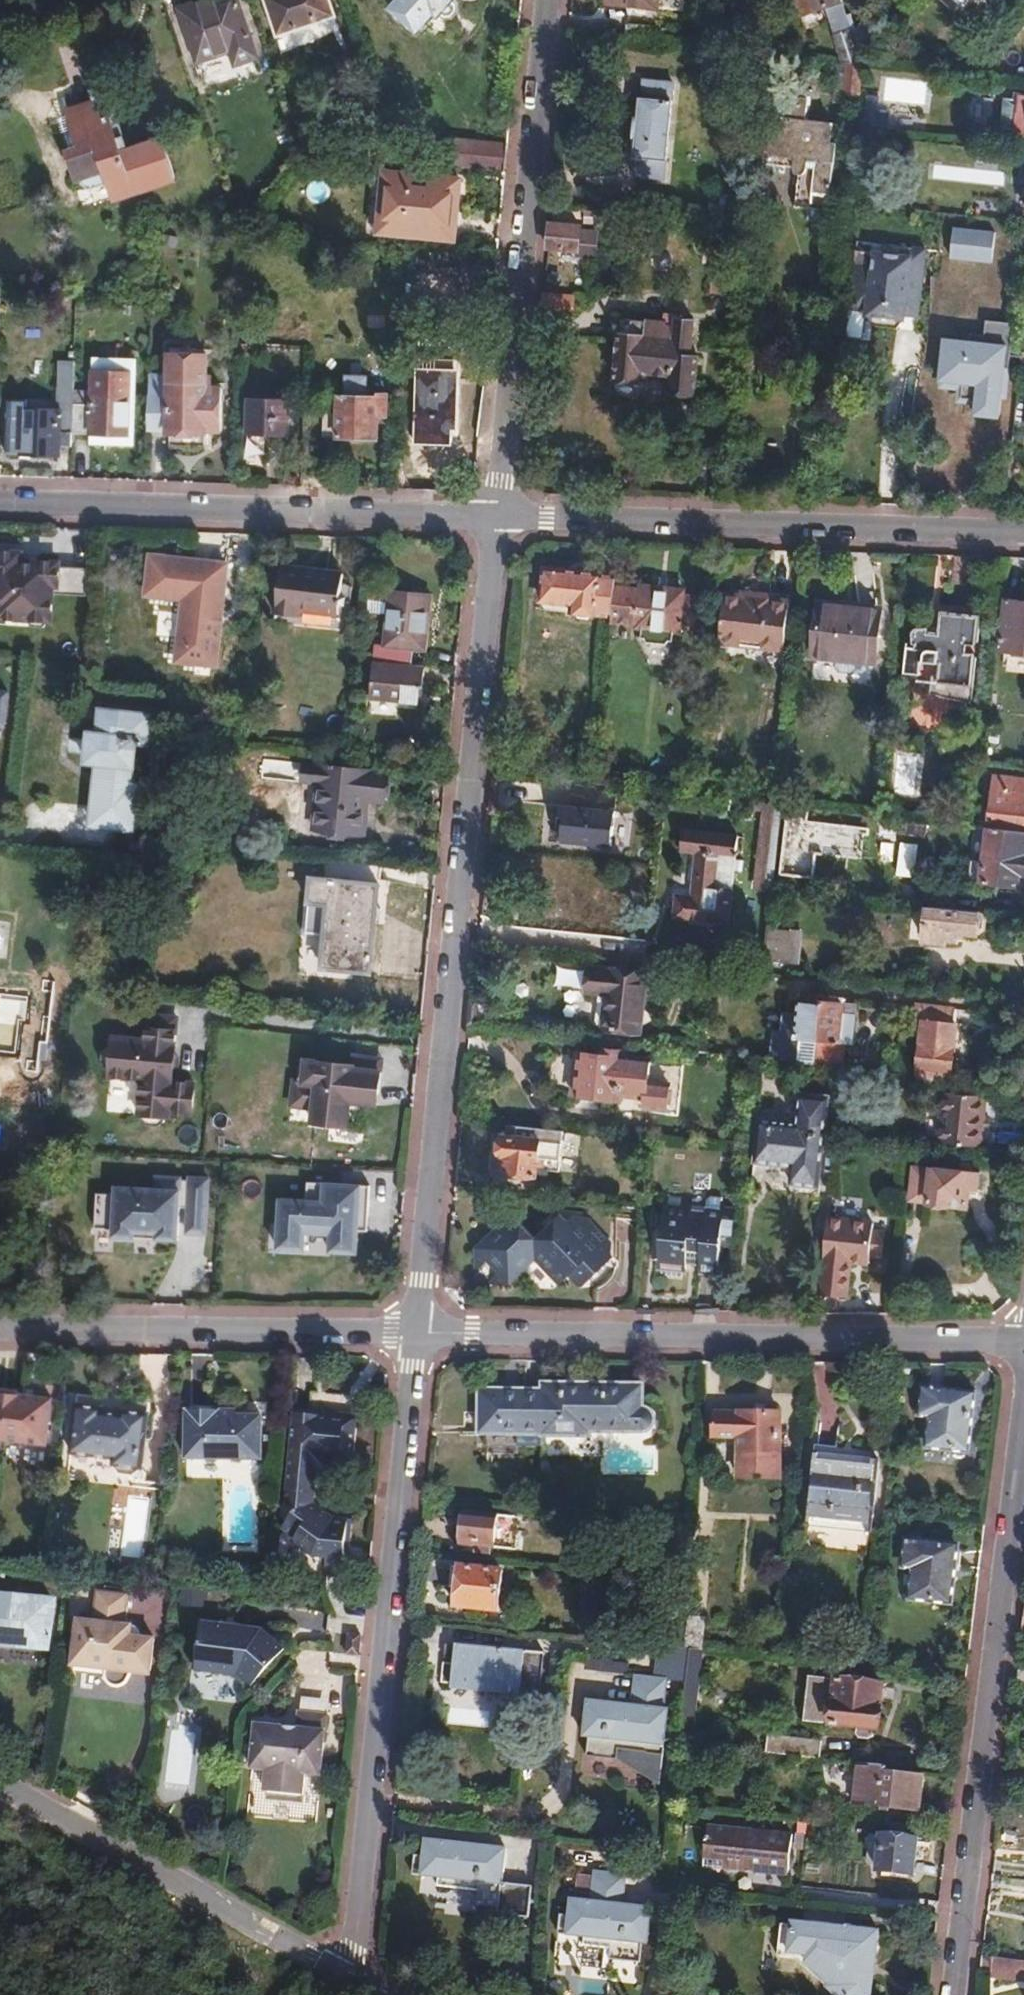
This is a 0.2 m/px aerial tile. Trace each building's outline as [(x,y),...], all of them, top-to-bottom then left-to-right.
[(235,0),(218,0),(180,13),(198,65),(229,54),(234,69),(256,62),(235,0)] [(328,0),(286,0),(287,6),(272,12),(281,38),(335,19),(328,0)] [(451,0),(398,0),(388,12),(417,37),(432,19),(437,22),(439,19),(442,22),(452,21),(456,15),(456,8),(453,4),(453,2),(451,0)] [(605,8),(655,13),(656,10),(657,0),(606,0),(605,8)] [(656,10),(665,11),(667,0),(657,0),(656,10)] [(861,66),(838,0),(794,0),(799,17),(823,8),(841,64),(843,64),(861,66)] [(903,0),(882,0),(885,11),(905,5),(903,0)] [(857,96),(861,66),(843,64),(841,94),(857,96)] [(807,109),(810,79),(782,77),(776,122),(765,122),(760,159),(832,167),(834,153),(838,153),(840,134),(829,133),(832,112),(807,109)] [(660,181),(670,86),(642,82),(640,99),(636,100),(635,120),(631,120),(629,142),(632,142),(630,161),(634,162),(633,177),(660,181)] [(127,153),(105,89),(90,95),(94,108),(74,115),(72,109),(65,112),(59,120),(73,158),(71,159),(81,186),(87,191),(94,208),(140,192),(129,161),(120,164),(117,156),(127,153)] [(1003,95),(1002,102),(995,101),(992,131),(1023,134),(1023,98),(1003,95)] [(866,97),(866,113),(885,115),(887,99),(866,97)] [(885,115),(866,113),(859,113),(857,132),(884,135),(885,115)] [(129,161),(140,192),(174,180),(161,142),(127,153),(129,161)] [(397,160),(398,143),(389,143),(388,160),(397,160)] [(503,175),(506,145),(463,143),(461,171),(503,175)] [(129,161),(127,153),(117,156),(120,164),(129,161)] [(451,243),(456,186),(381,179),(375,236),(451,243)] [(580,228),(547,226),(545,252),(576,255),(576,260),(595,261),(598,234),(580,233),(580,228)] [(1007,285),(1014,239),(988,236),(987,249),(958,246),(954,279),(1007,285)] [(910,278),(913,254),(864,248),(856,320),(916,328),(922,279),(910,278)] [(570,302),(540,299),(538,319),(569,321),(570,302)] [(660,343),(661,326),(643,325),(641,341),(614,339),(609,385),(635,386),(635,376),(668,379),(672,344),(660,343)] [(168,378),(147,378),(145,435),(220,437),(221,394),(205,394),(205,359),(196,359),(196,353),(169,351),(168,378)] [(990,409),(995,361),(941,358),(937,405),(955,406),(955,416),(973,416),(973,408),(990,409)] [(459,438),(464,364),(421,361),(420,380),(408,379),(407,396),(419,396),(415,436),(459,438)] [(127,440),(88,439),(88,449),(132,450),(134,364),(90,363),(90,378),(129,380),(127,440)] [(8,420),(7,458),(56,460),(57,435),(70,435),(71,408),(71,366),(56,366),(55,394),(50,394),(49,415),(23,414),(23,407),(8,406),(8,420)] [(70,435),(70,438),(88,439),(127,440),(129,380),(90,378),(89,408),(71,408),(70,435)] [(247,404),(262,405),(261,397),(248,396),(247,404)] [(320,413),(319,440),(377,441),(378,418),(385,418),(386,399),(377,398),(377,401),(336,400),(336,414),(320,413)] [(290,405),(262,405),(247,404),(245,445),(264,446),(264,439),(288,440),(290,405)] [(56,628),(60,591),(84,593),(87,562),(0,554),(0,623),(56,628)] [(211,666),(222,569),(149,560),(144,599),(180,603),(174,663),(211,666)] [(281,567),(275,616),(338,620),(341,581),(342,574),(281,567)] [(609,618),(613,581),(599,580),(599,578),(543,573),(539,604),(571,607),(571,614),(576,622),(587,623),(595,616),(609,618)] [(338,620),(345,621),(348,582),(341,581),(338,620)] [(609,618),(608,624),(635,627),(639,590),(640,583),(613,581),(609,618)] [(639,590),(635,627),(634,630),(640,630),(646,631),(645,642),(645,647),(666,648),(667,643),(671,642),(671,634),(676,634),(680,593),(639,590)] [(388,597),(368,594),(365,617),(385,619),(383,645),(374,645),(372,663),(410,667),(411,648),(422,648),(428,596),(388,592),(388,597)] [(780,649),(786,594),(769,592),(769,596),(740,594),(739,597),(723,596),(718,642),(780,649)] [(1006,603),(1000,654),(1012,655),(1011,669),(1023,671),(1023,605),(1006,603)] [(872,661),(877,611),(816,605),(811,655),(872,661)] [(338,620),(275,616),(274,623),(344,629),(345,621),(338,620)] [(972,619),(935,616),(934,637),(920,636),(921,632),(907,631),(906,650),(901,650),(899,675),(917,677),(918,666),(932,667),(930,686),(966,689),(969,655),(961,654),(962,646),(970,647),(972,619)] [(418,707),(422,670),(371,665),(367,695),(394,697),(394,704),(418,707)] [(12,727),(15,680),(0,679),(0,727),(12,727)] [(143,748),(146,725),(99,719),(97,743),(89,742),(86,768),(98,769),(92,830),(141,836),(143,818),(130,817),(132,793),(127,792),(132,748),(143,748)] [(381,798),(384,777),(319,771),(313,833),(362,837),(367,798),(381,798)] [(986,830),(994,831),(1023,834),(1023,783),(992,780),(986,830)] [(567,844),(622,847),(624,809),(569,806),(567,844)] [(769,895),(778,808),(763,806),(754,893),(769,895)] [(780,808),(775,857),(785,858),(786,843),(791,844),(795,809),(780,808)] [(1023,882),(1023,834),(994,831),(989,862),(972,861),(968,884),(1023,889),(1023,882)] [(728,907),(735,839),(688,835),(681,839),(681,848),(684,850),(678,902),(664,901),(662,924),(731,931),(734,908),(728,907)] [(916,877),(921,845),(903,842),(899,875),(916,877)] [(125,867),(143,869),(145,854),(127,852),(125,867)] [(348,976),(358,870),(309,866),(308,883),(290,883),(287,907),(305,909),(298,972),(348,976)] [(979,918),(980,914),(926,908),(923,943),(944,945),(945,941),(955,942),(956,934),(977,936),(977,933),(982,929),(983,921),(979,918)] [(799,955),(800,930),(771,929),(770,954),(799,955)] [(961,949),(930,948),(929,966),(961,967),(961,949)] [(641,1040),(648,977),(588,971),(585,997),(606,999),(602,1036),(641,1040)] [(801,1039),(816,1041),(822,997),(811,996),(810,1005),(799,1003),(797,1017),(779,1016),(776,1037),(771,1036),(768,1063),(797,1066),(801,1039)] [(822,997),(816,1041),(837,1044),(844,1000),(822,997)] [(916,1079),(954,1083),(955,1073),(950,1073),(954,1028),(950,1027),(952,1011),(918,1008),(917,1022),(922,1023),(916,1079)] [(112,1032),(107,1113),(135,1114),(135,1115),(198,1119),(200,1097),(190,1096),(191,1079),(181,1078),(184,1027),(149,1025),(148,1035),(112,1032)] [(664,1043),(662,1052),(687,1055),(688,1045),(664,1043)] [(617,1098),(622,1060),(623,1055),(605,1054),(604,1060),(577,1058),(573,1097),(617,1102),(617,1098)] [(292,1123),(356,1128),(357,1104),(385,1106),(389,1063),(298,1056),(292,1123)] [(684,1066),(622,1060),(617,1098),(646,1101),(646,1109),(667,1111),(667,1117),(679,1118),(684,1066)] [(977,1148),(983,1099),(940,1094),(934,1144),(977,1148)] [(814,1189),(825,1101),(799,1098),(795,1128),(757,1124),(754,1165),(790,1169),(789,1187),(814,1189)] [(558,1175),(564,1134),(509,1128),(508,1140),(502,1139),(501,1159),(506,1159),(504,1175),(535,1177),(536,1172),(558,1175)] [(974,1191),(975,1176),(911,1169),(906,1203),(963,1209),(966,1190),(974,1191)] [(211,1241),(212,1182),(99,1179),(98,1237),(211,1241)] [(308,1198),(281,1196),(279,1251),(365,1255),(368,1182),(308,1180),(308,1198)] [(826,1220),(818,1296),(845,1299),(849,1263),(867,1265),(867,1256),(870,1231),(870,1223),(826,1220)] [(717,1281),(724,1225),(705,1223),(704,1232),(689,1230),(690,1224),(663,1221),(656,1276),(684,1278),(686,1266),(699,1267),(699,1281),(717,1281)] [(622,1271),(627,1229),(566,1223),(562,1265),(622,1271)] [(884,1232),(870,1231),(867,1256),(881,1256),(884,1232)] [(641,1391),(543,1389),(543,1393),(543,1433),(643,1435),(650,1431),(653,1426),(653,1422),(651,1417),(648,1413),(641,1413),(641,1391)] [(966,1454),(973,1398),(922,1391),(918,1427),(928,1428),(926,1450),(966,1454)] [(540,1433),(543,1433),(543,1393),(479,1393),(479,1437),(539,1438),(540,1433)] [(47,1403),(0,1398),(0,1443),(42,1448),(47,1403)] [(353,1433),(338,1422),(316,1407),(308,1420),(304,1427),(289,1425),(287,1447),(292,1453),(285,1464),(290,1468),(284,1477),(289,1481),(283,1488),(281,1505),(291,1511),(278,1531),(292,1539),(289,1545),(311,1559),(322,1560),(321,1567),(340,1569),(345,1522),(332,1521),(314,1482),(318,1459),(325,1460),(333,1452),(334,1445),(351,1448),(353,1433)] [(141,1468),(147,1417),(120,1413),(120,1418),(99,1417),(99,1411),(74,1408),(70,1456),(112,1462),(111,1469),(117,1478),(131,1480),(141,1468)] [(777,1486),(779,1414),(713,1414),(712,1461),(734,1461),(734,1486),(777,1486)] [(256,1466),(256,1422),(235,1422),(235,1415),(183,1415),(183,1466),(256,1466)] [(304,1427),(308,1420),(290,1417),(289,1425),(304,1427)] [(355,1423),(338,1422),(353,1433),(355,1423)] [(868,1474),(874,1475),(876,1456),(813,1450),(804,1523),(868,1531),(871,1502),(864,1502),(868,1474)] [(871,1502),(874,1475),(868,1474),(864,1502),(871,1502)] [(494,1551),(497,1518),(464,1515),(460,1547),(477,1549),(476,1555),(489,1556),(489,1550),(494,1551)] [(868,1531),(804,1523),(802,1533),(867,1540),(868,1531)] [(948,1607),(955,1549),(905,1545),(900,1580),(911,1580),(908,1603),(948,1607)] [(497,1613),(500,1571),(459,1567),(458,1570),(452,1569),(450,1589),(455,1589),(453,1609),(497,1613)] [(148,1674),(152,1642),(127,1640),(128,1631),(121,1629),(124,1599),(96,1596),(92,1625),(75,1624),(69,1670),(75,1671),(74,1674),(101,1677),(107,1688),(113,1690),(119,1689),(130,1672),(148,1674)] [(46,1653),(50,1607),(0,1602),(0,1649),(46,1653)] [(699,1651),(702,1620),(687,1619),(683,1650),(687,1650),(699,1651)] [(274,1650),(266,1642),(259,1635),(250,1646),(226,1622),(219,1631),(197,1630),(192,1675),(235,1679),(249,1693),(281,1656),(274,1650)] [(269,1638),(266,1642),(274,1650),(278,1646),(269,1638)] [(540,1699),(543,1655),(455,1647),(451,1690),(540,1699)] [(687,1650),(683,1650),(655,1647),(652,1680),(664,1681),(684,1683),(687,1650)] [(689,1746),(699,1651),(687,1650),(684,1683),(677,1745),(689,1746)] [(652,1680),(633,1678),(630,1708),(585,1702),(581,1739),(586,1739),(584,1759),(615,1762),(616,1751),(645,1754),(645,1756),(662,1758),(667,1712),(662,1711),(664,1681),(652,1680)] [(878,1708),(880,1686),(834,1681),(831,1706),(824,1706),(822,1721),(827,1722),(827,1727),(854,1730),(854,1738),(860,1742),(867,1742),(871,1738),(871,1731),(877,1731),(879,1708),(878,1708)] [(295,1718),(293,1734),(293,1739),(278,1737),(279,1732),(252,1729),(247,1774),(263,1776),(261,1797),(299,1801),(302,1779),(317,1781),(323,1721),(295,1718)] [(787,1741),(786,1757),(817,1760),(819,1744),(787,1741)] [(883,1773),(884,1767),(852,1764),(848,1806),(918,1813),(922,1777),(883,1773)] [(707,1827),(704,1852),(725,1855),(723,1868),(786,1876),(791,1836),(707,1827)] [(911,1877),(915,1841),(879,1836),(874,1872),(911,1877)] [(526,1921),(530,1889),(501,1886),(504,1852),(423,1843),(422,1860),(412,1858),(411,1878),(436,1880),(435,1890),(477,1894),(475,1909),(496,1911),(496,1917),(526,1921)] [(725,1855),(704,1852),(702,1866),(723,1868),(725,1855)] [(651,1947),(656,1911),(627,1908),(630,1878),(598,1875),(595,1905),(574,1903),(573,1919),(564,1918),(562,1937),(588,1940),(587,1949),(615,1952),(613,1962),(645,1966),(647,1947),(651,1947)] [(779,1922),(777,1959),(795,1960),(795,1967),(820,1994),(873,1994),(878,1928),(779,1922)] [(994,1959),(992,1977),(1023,1980),(1023,1962),(994,1959)] [(609,1981),(575,1979),(574,1994),(608,1994),(609,1981)]
